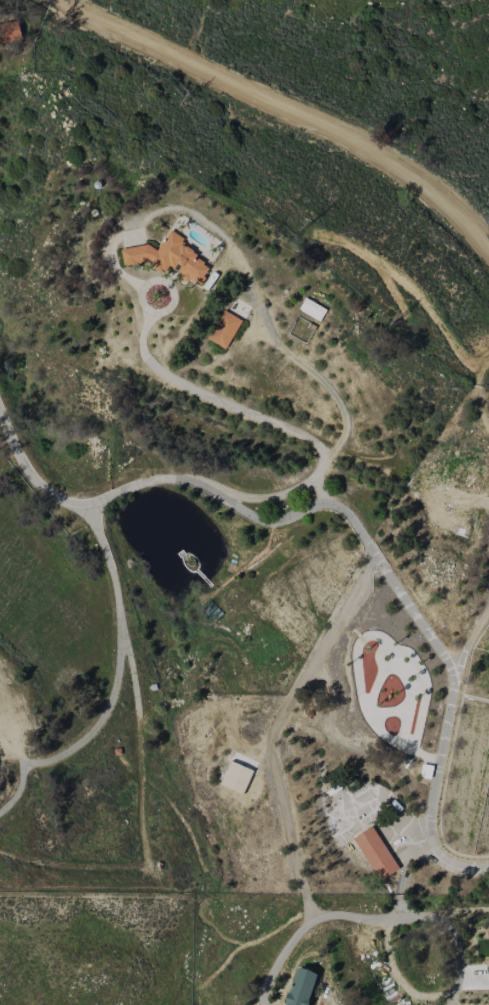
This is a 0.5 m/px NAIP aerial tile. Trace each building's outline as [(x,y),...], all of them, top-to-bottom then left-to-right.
[(117,248),(120,265),(142,261),(156,270),(163,269),(164,267),(174,265),(175,272),(186,279),(188,279),(196,284),(202,275),(199,259),(180,247),(179,236),(167,229),(153,249),(144,243),(117,248)] [(323,308),(302,297),(296,309),(317,320),(323,308)] [(238,320),(220,309),(204,338),(222,348),(238,320)] [(395,868),(369,825),(349,837),(376,880),(395,868)] [(309,973),(290,967),(279,1004),(300,1004),(309,973)]
